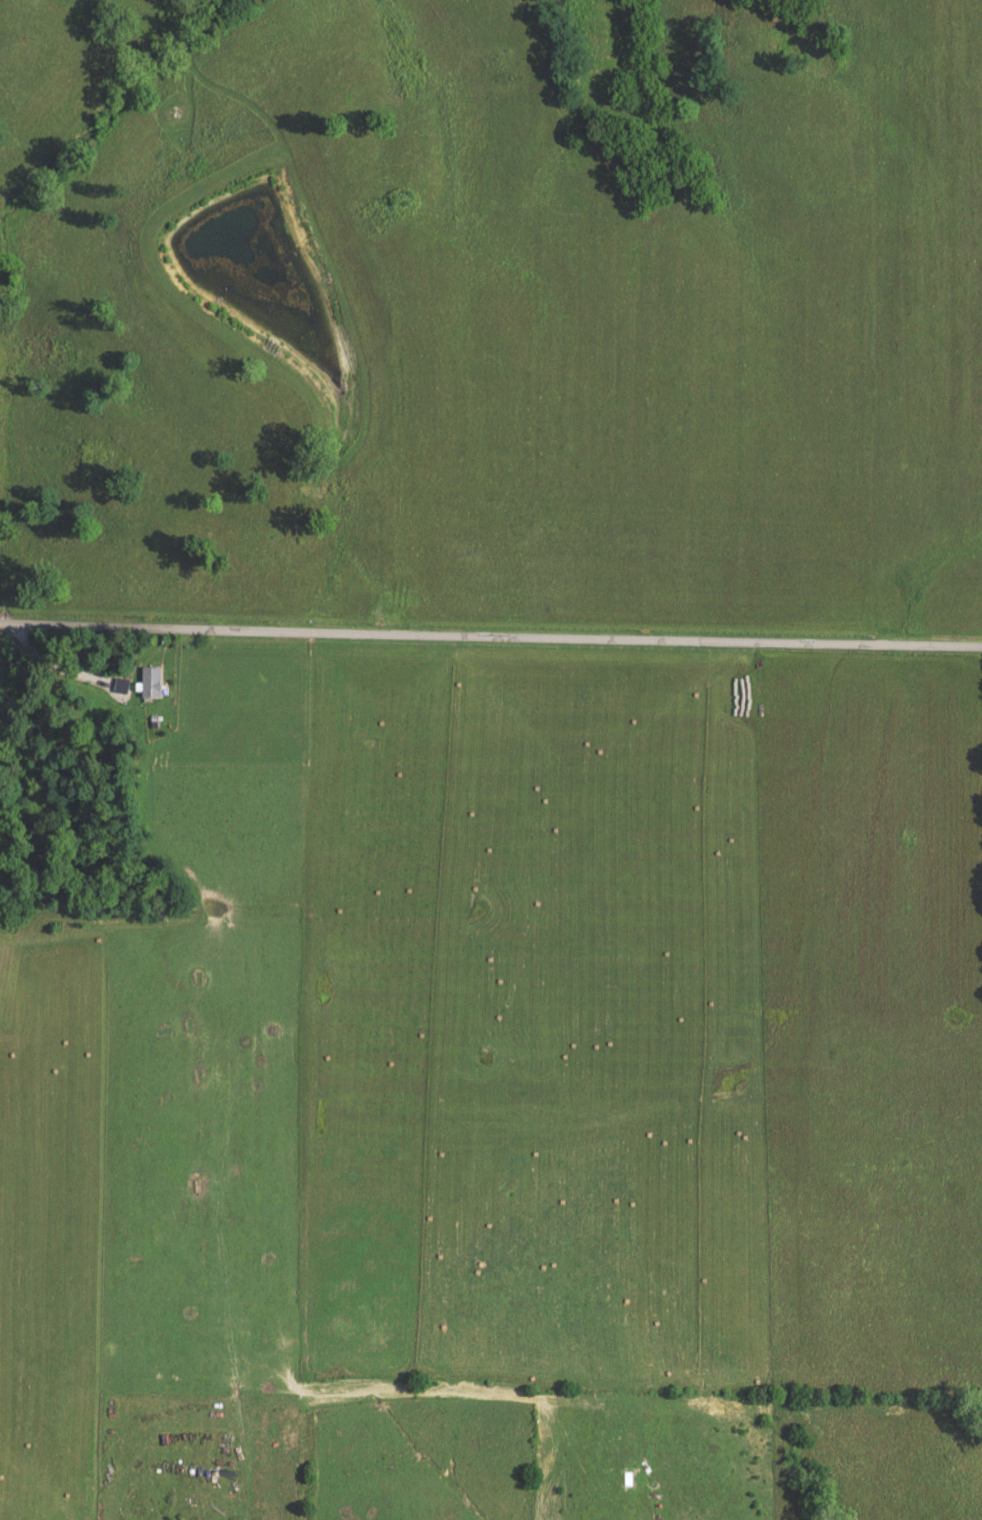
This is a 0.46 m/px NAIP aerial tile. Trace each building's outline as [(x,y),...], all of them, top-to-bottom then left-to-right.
[(159,671),(140,671),(140,701),(159,702),(159,671)] [(125,698),(127,684),(113,682),(111,696),(125,698)]
